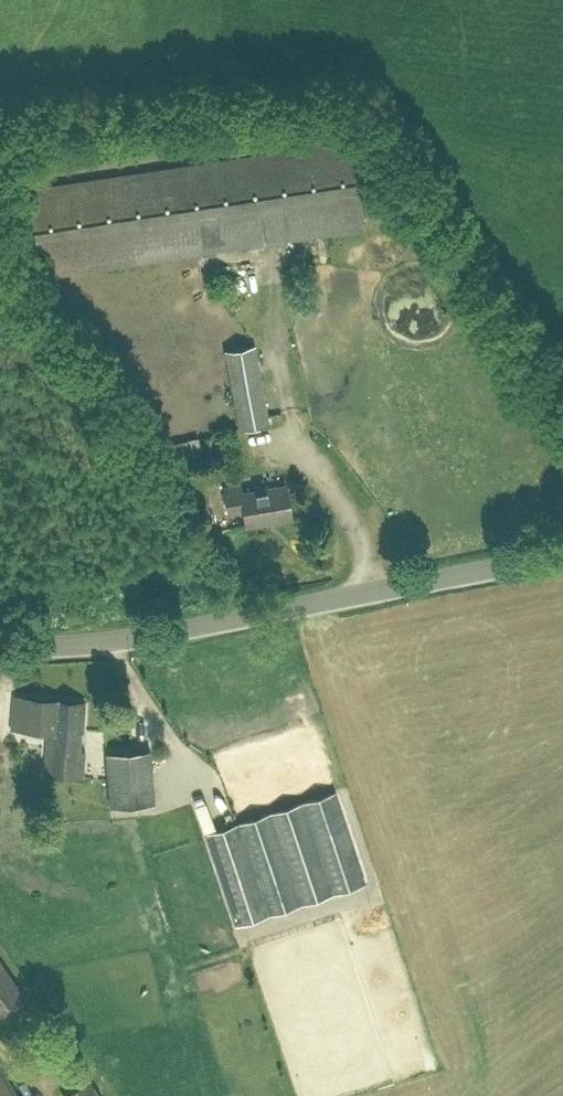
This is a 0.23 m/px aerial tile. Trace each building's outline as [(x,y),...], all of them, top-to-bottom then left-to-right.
[(364,227),(362,213),(352,149),(351,140),(27,188),(40,276),(364,227)] [(224,351),(239,429),(268,423),(254,345),(224,351)] [(240,485),(224,487),(228,511),(243,509),(245,525),(290,517),(284,484),(241,491),(240,485)] [(47,731),(44,773),(82,776),(84,749),(79,749),(80,732),(82,732),(84,701),(13,695),(10,728),(47,731)] [(153,802),(150,749),(105,752),(109,805),(153,802)] [(365,884),(334,792),(205,833),(236,926),(365,884)] [(23,995),(0,962),(0,1012),(23,995)] [(0,1066),(0,1095),(17,1095),(0,1066)] [(61,1095),(62,1095),(99,1095),(88,1079),(61,1095)]
